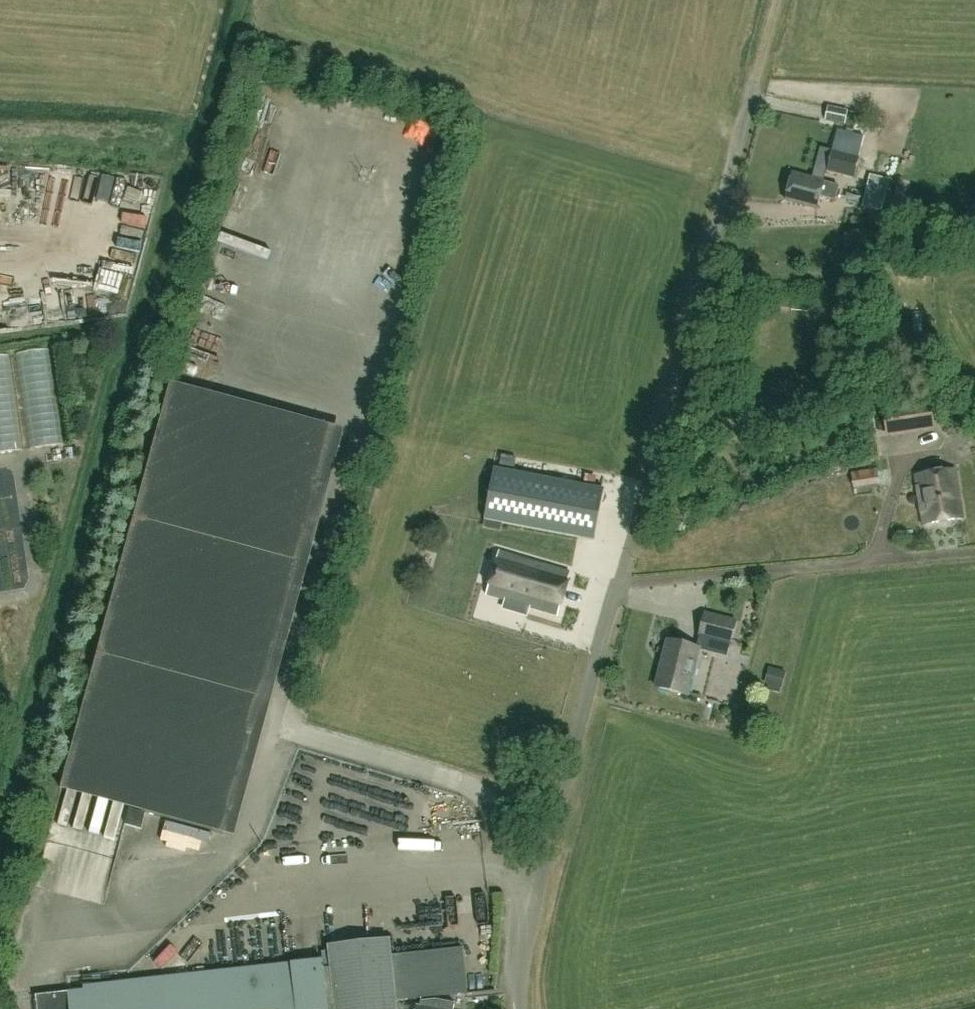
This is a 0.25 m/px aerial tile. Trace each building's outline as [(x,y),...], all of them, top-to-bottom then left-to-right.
[(844,124),(847,112),(828,107),(825,120),(844,124)] [(854,178),(862,147),(834,141),(827,171),(854,178)] [(835,200),(838,186),(823,182),(824,182),(792,174),(785,201),(817,209),(820,196),(835,200)] [(885,196),(888,185),(865,180),(862,190),(885,196)] [(146,813),(223,833),(333,427),(171,383),(64,778),(143,799),(139,811),(146,813)] [(886,437),(935,429),(931,403),(882,410),(886,437)] [(27,450),(20,411),(0,415),(0,455),(27,450)] [(61,419),(36,421),(38,447),(62,445),(61,419)] [(594,541),(604,490),(495,469),(485,520),(594,541)] [(851,473),(851,476),(853,489),(880,486),(876,469),(851,473)] [(923,525),(962,519),(954,470),(916,476),(923,525)] [(557,616),(570,572),(500,551),(491,580),(483,578),(479,592),(557,616)] [(730,644),(736,621),(705,613),(699,637),(730,644)] [(687,695),(698,650),(698,648),(696,648),(667,641),(656,688),(687,695)] [(122,842),(129,801),(116,799),(109,839),(122,842)] [(142,830),(147,814),(130,809),(126,825),(142,830)] [(270,907),(251,907),(252,917),(270,916),(270,907)] [(258,958),(269,958),(268,935),(257,936),(258,958)] [(468,992),(463,948),(391,956),(389,938),(329,945),(331,967),(323,968),(322,960),(84,986),(85,990),(37,995),(38,1008),(397,1008),(396,1000),(468,992)] [(112,968),(114,979),(136,975),(134,964),(112,968)] [(455,1002),(436,999),(421,1000),(420,1006),(416,1005),(415,1008),(454,1008),(455,1002)]
